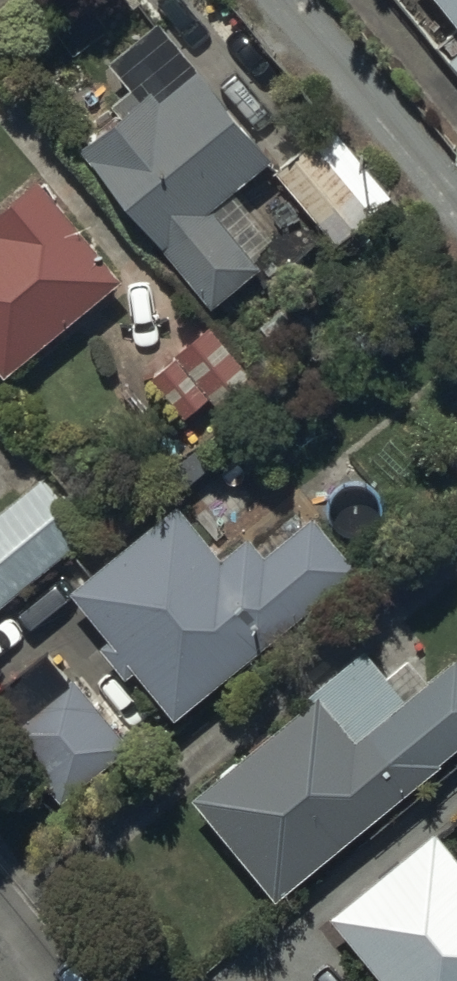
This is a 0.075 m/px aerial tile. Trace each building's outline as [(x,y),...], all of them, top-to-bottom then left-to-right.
[(456,10),(456,0),(449,0),(456,10)] [(268,141),(154,7),(106,48),(127,74),(106,92),(113,99),(75,131),(161,231),(157,234),(209,294),(260,251),(242,229),(261,213),(229,175),(268,141)] [(385,189),(327,119),(273,164),(330,233),(385,189)] [(35,164),(0,192),(0,357),(116,265),(35,164)] [(265,384),(205,313),(143,364),(177,405),(168,413),(193,444),(265,384)] [(36,468),(0,499),(0,596),(84,524),(36,468)] [(354,553),(308,498),(258,539),(243,521),(219,541),(173,486),(65,575),(107,625),(97,634),(122,664),(132,656),(172,704),(354,553)] [(451,642),(404,684),(361,635),(188,784),(276,885),(456,729),(456,649),(451,642)] [(127,738),(70,668),(1,724),(31,761),(25,766),(51,799),(127,738)] [(428,813),(327,901),(397,980),(456,980),(456,846),(428,813)]
